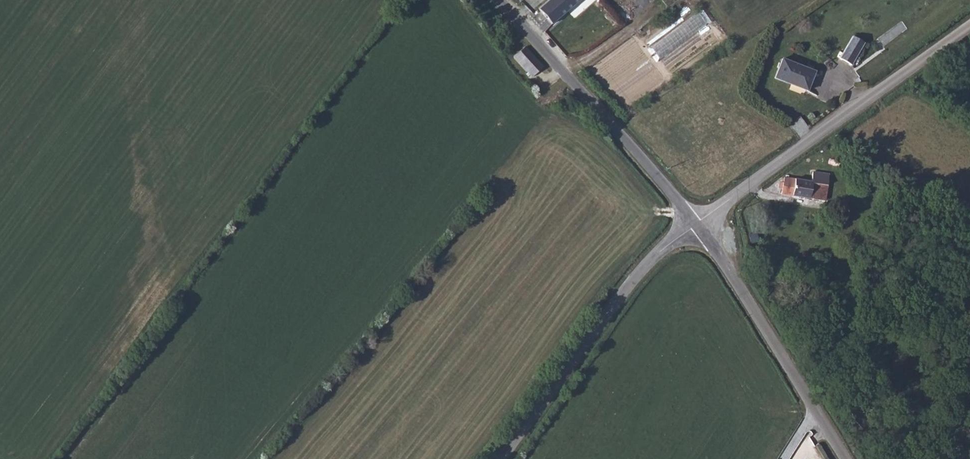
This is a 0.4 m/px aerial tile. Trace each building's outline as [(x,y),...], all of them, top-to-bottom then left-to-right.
[(628,11),(620,0),(585,0),(607,28),(628,11)] [(628,11),(635,6),(630,0),(620,0),(628,11)] [(651,46),(661,59),(707,24),(697,11),(651,46)] [(865,43),(853,36),(840,59),(851,65),(865,43)] [(543,67),(524,47),(514,57),(533,78),(543,67)] [(783,59),(775,79),(807,91),(815,72),(783,59)] [(812,182),(784,177),(783,183),(782,189),(782,194),(825,201),(829,174),(813,172),(812,182)]
